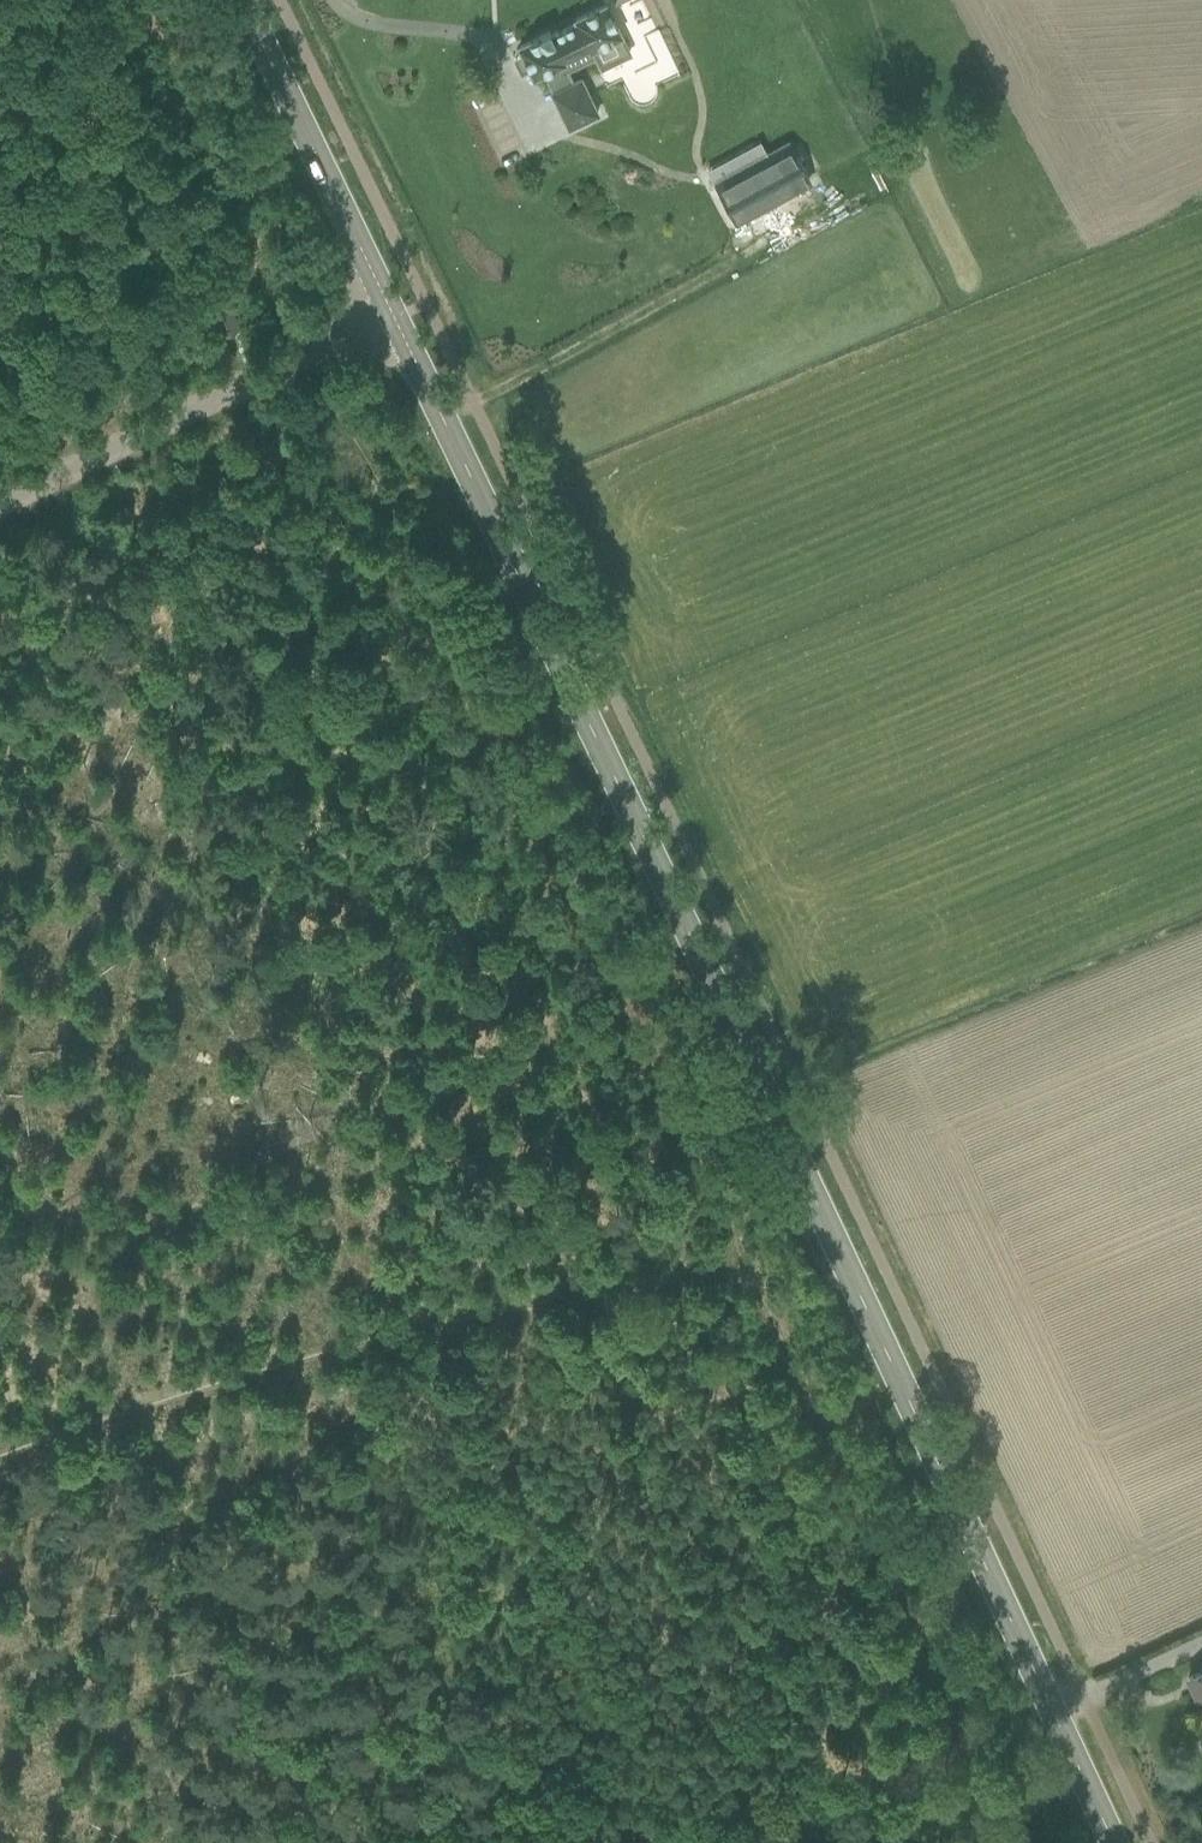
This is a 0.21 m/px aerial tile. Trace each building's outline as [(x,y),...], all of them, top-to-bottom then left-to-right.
[(552,92),(569,127),(598,113),(581,78),(574,82),(568,70),(594,57),(599,68),(630,53),(606,4),(576,19),(577,21),(551,34),(550,31),(519,46),(534,76),(543,72),(553,92),(552,92)] [(761,140),(708,169),(716,184),(737,223),(740,221),(815,181),(792,139),(767,152),(761,140)] [(213,314),(222,334),(241,326),(231,305),(213,314)] [(1201,1703),(1201,1668),(1189,1675),(1201,1703)]
